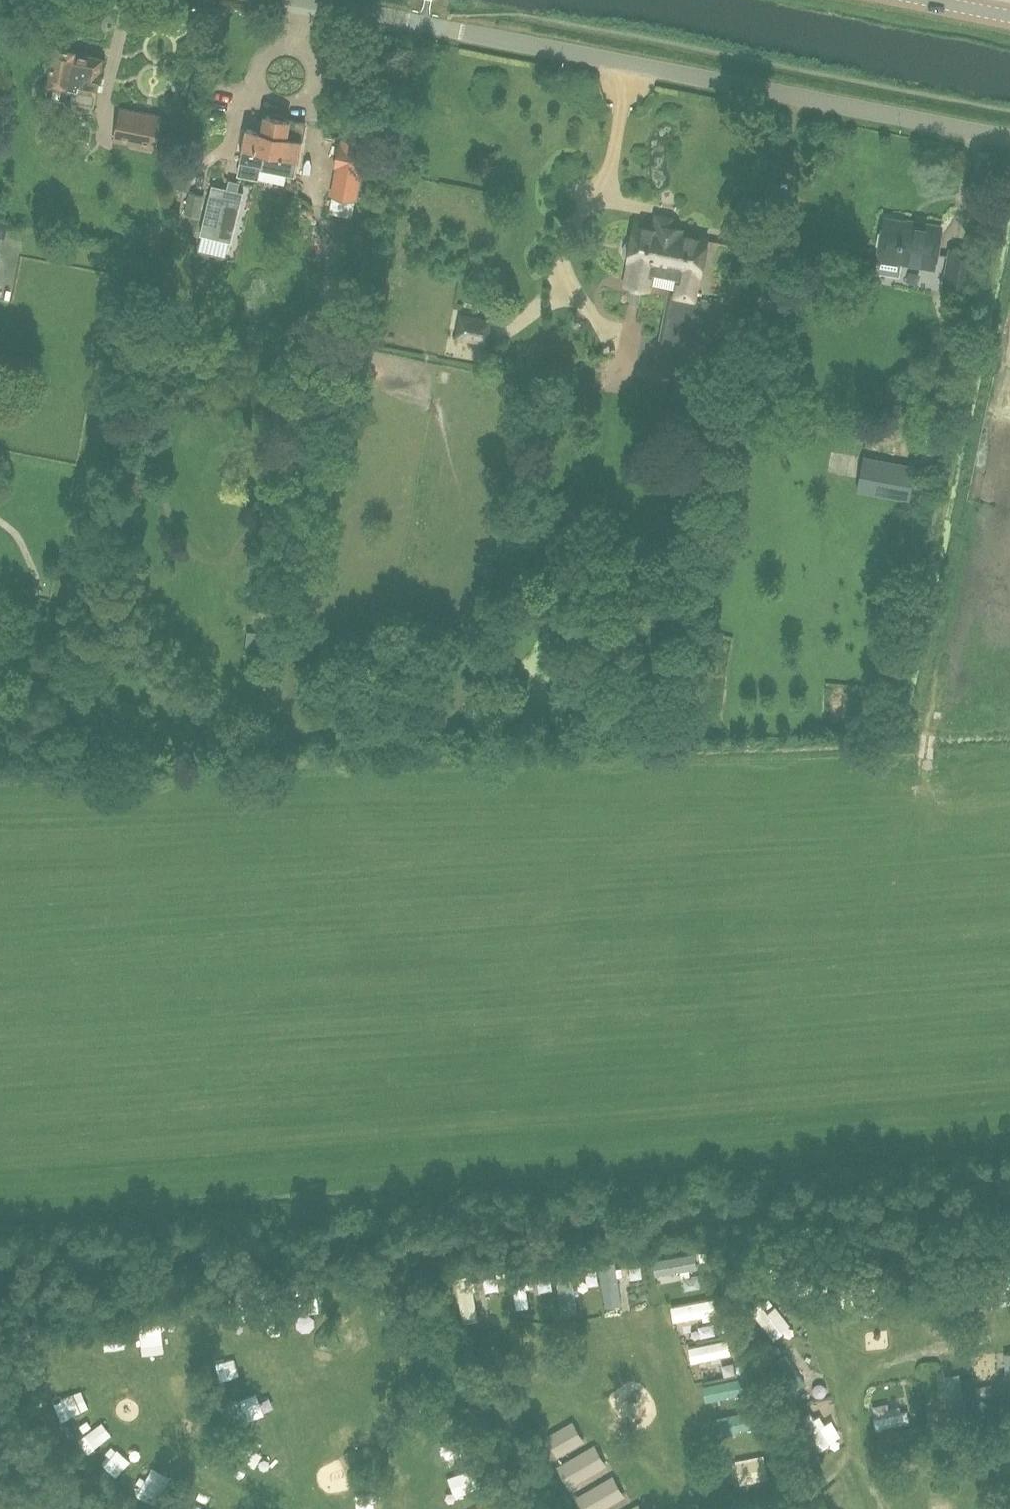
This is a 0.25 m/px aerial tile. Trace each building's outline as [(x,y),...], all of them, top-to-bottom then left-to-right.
[(93,105),(96,91),(103,57),(74,52),(75,49),(56,46),(49,82),(72,87),(70,101),(93,105)] [(139,110),(132,144),(156,148),(156,144),(171,147),(175,121),(162,118),(162,115),(139,110)] [(294,175),(305,122),(285,118),(281,115),(272,113),(269,115),(266,115),(265,120),(260,120),(258,131),(246,129),(240,159),(263,163),(262,169),(294,175)] [(356,203),(367,143),(341,138),(340,144),(338,143),(334,166),(336,167),(330,198),(356,203)] [(179,160),(177,169),(190,172),(192,163),(179,160)] [(232,241),(244,191),(212,184),(200,234),(202,234),(198,250),(226,257),(229,241),(232,241)] [(199,216),(204,195),(189,191),(184,212),(199,216)] [(885,222),(879,257),(934,266),(940,227),(916,223),(916,227),(885,222)] [(659,228),(634,223),(630,242),(626,241),(622,243),(621,252),(623,255),(628,256),(627,259),(629,259),(626,274),(649,278),(650,273),(681,280),(681,282),(677,282),(675,294),(669,293),(653,369),(701,378),(715,302),(692,298),(696,272),(698,273),(705,237),(680,232),(680,230),(660,226),(659,228)] [(945,286),(968,291),(975,253),(952,249),(945,286)] [(454,338),(488,344),(492,318),(459,312),(454,338)] [(864,457),(857,489),(909,499),(916,467),(864,457)] [(640,1257),(631,1258),(632,1265),(641,1264),(640,1257)] [(693,1257),(653,1264),(656,1279),(696,1272),(693,1257)] [(616,1273),(602,1274),(605,1310),(620,1309),(616,1273)] [(523,1275),(511,1277),(516,1313),(528,1312),(523,1275)] [(653,1276),(637,1279),(639,1290),(655,1287),(653,1276)] [(830,1277),(797,1280),(798,1295),(831,1292),(830,1277)] [(478,1325),(471,1279),(456,1281),(463,1327),(478,1325)] [(573,1283),(559,1283),(561,1317),(575,1316),(573,1283)] [(306,1318),(305,1295),(286,1296),(287,1320),(306,1318)] [(722,1295),(672,1307),(675,1323),(726,1311),(722,1295)] [(267,1321),(263,1297),(246,1300),(250,1324),(267,1321)] [(38,1329),(40,1335),(55,1331),(54,1325),(38,1329)] [(735,1337),(684,1348),(688,1364),(739,1353),(735,1337)] [(809,1405),(821,1396),(793,1359),(781,1367),(809,1405)] [(246,1366),(231,1370),(236,1389),(251,1386),(246,1366)] [(951,1367),(938,1368),(941,1417),(954,1416),(951,1367)] [(750,1377),(699,1388),(703,1404),(754,1392),(750,1377)] [(256,1410),(258,1428),(273,1426),(271,1408),(256,1410)] [(761,1410),(714,1421),(717,1436),(765,1425),(761,1410)] [(907,1414),(874,1419),(876,1431),(909,1426),(907,1414)] [(821,1420),(809,1428),(830,1462),(842,1455),(821,1420)] [(572,1421),(545,1437),(557,1457),(584,1441),(572,1421)] [(70,1437),(61,1425),(56,1428),(66,1440),(70,1437)] [(510,1443),(518,1462),(534,1454),(526,1436),(510,1443)] [(594,1445),(556,1467),(569,1488),(607,1466),(594,1445)] [(470,1448),(442,1457),(449,1478),(477,1468),(470,1448)] [(983,1451),(971,1455),(977,1469),(989,1464),(983,1451)] [(763,1458),(736,1463),(740,1486),(768,1481),(763,1458)] [(494,1474),(501,1493),(517,1488),(511,1469),(494,1474)] [(575,1498),(581,1508),(604,1508),(625,1496),(612,1476),(575,1498)] [(483,1507),(493,1503),(483,1477),(473,1480),(483,1507)]
